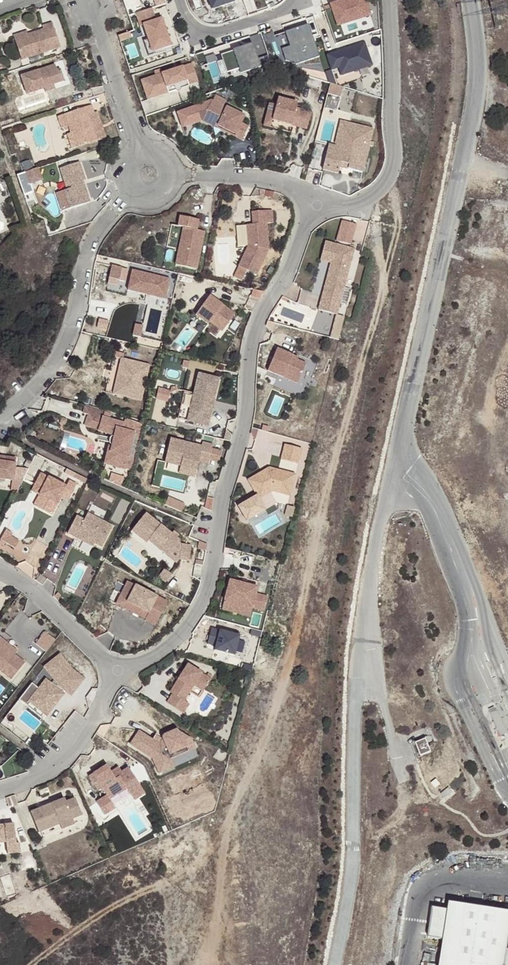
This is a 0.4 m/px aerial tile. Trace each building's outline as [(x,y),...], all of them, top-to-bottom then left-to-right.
[(215,10),(247,2),(246,0),(212,0),(215,10)] [(343,27),(376,16),(371,0),(342,0),(335,2),(343,27)] [(152,10),(136,15),(140,28),(143,27),(148,42),(153,54),(170,48),(161,21),(156,23),(152,10)] [(36,35),(20,40),(9,45),(16,65),(54,51),(45,27),(35,32),(36,35)] [(153,54),(148,42),(144,43),(149,58),(153,57),(153,54)] [(327,71),(334,69),(337,77),(367,66),(360,44),(322,57),(327,71)] [(244,47),(215,57),(222,75),(234,70),(251,65),(252,70),(256,80),(269,76),(263,57),(249,62),(244,47)] [(252,70),(251,65),(234,70),(236,76),(252,70)] [(187,68),(136,85),(142,104),(173,94),(171,88),(182,84),(183,89),(193,86),(187,68)] [(35,92),(45,90),(56,85),(53,75),(49,76),(46,70),(12,82),(19,101),(36,95),(35,92)] [(171,88),(173,94),(184,90),(183,89),(182,84),(171,88)] [(338,92),(322,87),(320,97),(336,101),(338,92)] [(47,95),(45,90),(35,92),(36,95),(38,99),(47,95)] [(291,102),(265,96),(260,118),(267,119),(286,124),(290,107),(291,102)] [(239,121),(206,107),(171,119),(177,135),(197,128),(199,124),(214,130),(213,132),(231,140),(230,142),(238,146),(244,131),(236,128),(239,121)] [(297,108),(290,107),(286,124),(293,126),(297,108)] [(305,110),(297,108),(293,126),(301,128),(305,110)] [(62,137),(67,152),(89,144),(82,121),(88,119),(84,109),(56,119),(62,137)] [(99,140),(91,117),(88,119),(82,121),(89,144),(99,140)] [(267,119),(260,118),(258,126),(265,128),(267,119)] [(347,123),(338,121),(332,146),(341,148),(347,123)] [(347,123),(341,148),(332,146),(326,144),(320,168),(335,172),(337,166),(340,167),(341,162),(346,164),(345,168),(360,171),(370,128),(347,123)] [(214,130),(199,124),(197,128),(230,142),(231,140),(213,132),(214,130)] [(60,154),(67,152),(62,137),(55,139),(60,154)] [(78,188),(71,168),(52,175),(59,198),(47,201),(53,217),(82,207),(75,189),(78,188)] [(28,172),(14,177),(19,190),(32,186),(28,172)] [(251,235),(242,235),(244,247),(234,268),(242,272),(252,277),(264,251),(262,225),(268,224),(267,212),(247,213),(248,226),(251,226),(251,235)] [(194,223),(175,219),(173,229),(179,230),(171,268),(192,272),(200,234),(192,233),(194,223)] [(344,219),(339,240),(357,245),(362,224),(344,219)] [(248,226),(242,227),(242,235),(251,235),(251,226),(248,226)] [(350,253),(321,245),(315,263),(326,266),(330,267),(324,289),(338,293),(350,253)] [(330,267),(326,266),(320,288),(317,298),(336,303),(338,293),(324,289),(330,267)] [(242,272),(234,268),(229,278),(238,282),(242,272)] [(164,281),(126,273),(122,292),(160,301),(164,281)] [(235,314),(210,295),(195,314),(208,324),(210,322),(222,331),(235,314)] [(336,303),(317,298),(313,313),(332,318),(336,303)] [(332,318),(326,340),(333,343),(339,320),(332,318)] [(187,349),(200,331),(189,324),(176,342),(187,349)] [(292,355),(276,348),(267,370),(297,384),(306,364),(297,360),(291,357),(292,355)] [(145,368),(116,362),(109,398),(137,404),(145,368)] [(213,381),(193,376),(188,398),(182,423),(202,428),(213,381)] [(163,387),(161,398),(173,401),(175,390),(163,387)] [(188,398),(179,396),(174,421),(182,423),(188,398)] [(25,422),(22,418),(14,423),(17,427),(25,422)] [(98,421),(84,418),(81,431),(95,434),(98,421)] [(98,421),(95,434),(115,438),(109,467),(123,470),(130,435),(120,433),(121,426),(98,421)] [(115,438),(95,434),(95,436),(108,438),(102,465),(102,467),(108,469),(123,472),(123,470),(109,467),(115,438)] [(205,467),(210,448),(200,445),(199,449),(167,441),(162,465),(177,469),(194,473),(196,464),(205,467)] [(302,449),(284,444),(280,458),(298,463),(302,449)] [(13,480),(16,459),(6,457),(5,462),(0,461),(0,479),(13,480)] [(269,467),(248,480),(256,494),(236,506),(245,520),(265,509),(259,499),(272,491),(289,496),(295,473),(269,467)] [(192,480),(194,473),(177,469),(176,476),(192,480)] [(63,490),(38,477),(32,488),(40,492),(37,499),(42,501),(37,511),(50,518),(59,500),(66,503),(74,487),(66,484),(63,490)] [(112,478),(109,485),(120,490),(123,483),(112,478)] [(40,492),(32,488),(29,495),(37,499),(40,492)] [(122,497),(115,515),(123,518),(130,501),(122,497)] [(165,498),(162,507),(179,514),(182,505),(165,498)] [(32,509),(37,511),(42,501),(37,499),(32,509)] [(204,500),(201,511),(209,513),(211,502),(204,500)] [(169,537),(144,515),(130,532),(129,533),(144,545),(146,543),(165,558),(167,555),(176,545),(177,543),(174,541),(169,537)] [(110,530),(85,517),(82,523),(74,519),(65,537),(72,541),(74,537),(91,547),(99,551),(110,530)] [(3,545),(7,538),(8,537),(8,535),(2,532),(0,535),(0,543),(3,545)] [(91,547),(74,537),(72,541),(90,550),(91,547)] [(16,543),(7,538),(3,545),(12,550),(16,543)] [(179,548),(176,545),(167,555),(165,558),(175,567),(176,563),(179,548)] [(189,550),(179,548),(176,563),(186,564),(189,550)] [(172,576),(164,569),(154,580),(162,587),(172,576)] [(229,581),(222,601),(249,610),(257,613),(262,599),(254,596),(257,590),(229,581)] [(163,604),(124,584),(115,600),(145,615),(142,621),(141,622),(151,628),(163,604)] [(145,615),(115,600),(112,606),(142,621),(145,615)] [(249,610),(222,601),(219,609),(246,619),(249,610)] [(241,629),(235,627),(230,641),(237,643),(241,629)] [(53,643),(42,635),(37,641),(48,649),(53,643)] [(0,637),(0,671),(11,680),(25,663),(15,655),(4,646),(7,643),(0,637)] [(48,649),(37,641),(32,647),(43,655),(48,649)] [(17,651),(7,643),(4,646),(15,655),(17,651)] [(68,674),(57,658),(40,671),(50,684),(47,689),(42,685),(36,693),(28,687),(15,704),(24,711),(28,706),(39,714),(47,702),(52,706),(58,697),(55,695),(58,691),(67,698),(80,682),(68,674)] [(212,688),(191,670),(170,696),(172,697),(165,706),(180,718),(187,709),(183,706),(190,698),(194,692),(203,699),(212,688)] [(190,698),(198,705),(203,699),(194,692),(190,698)] [(52,706),(47,702),(39,714),(28,706),(24,711),(39,722),(52,706)] [(178,729),(164,734),(161,737),(157,743),(151,739),(138,730),(129,743),(151,758),(158,774),(169,769),(164,757),(193,744),(191,740),(178,729)] [(161,737),(155,733),(151,739),(157,743),(161,737)] [(195,749),(193,744),(164,757),(169,769),(173,767),(170,760),(195,749)] [(429,749),(434,762),(444,759),(439,746),(429,749)] [(118,773),(113,775),(109,768),(91,778),(95,785),(99,783),(103,790),(106,796),(96,801),(103,814),(114,809),(110,802),(128,792),(133,801),(144,795),(131,772),(124,776),(123,774),(119,776),(118,773)] [(99,783),(95,785),(99,792),(103,790),(99,783)] [(458,795),(453,799),(459,807),(464,804),(458,795)] [(65,799),(32,814),(40,834),(43,833),(78,817),(83,815),(76,799),(66,803),(65,799)] [(78,817),(43,833),(45,838),(80,823),(78,817)] [(0,828),(0,844),(8,843),(8,846),(18,845),(16,826),(0,828)] [(444,938),(439,964),(507,964),(507,949),(506,949),(507,936),(507,911),(449,901),(448,908),(432,905),(427,935),(444,938)]
